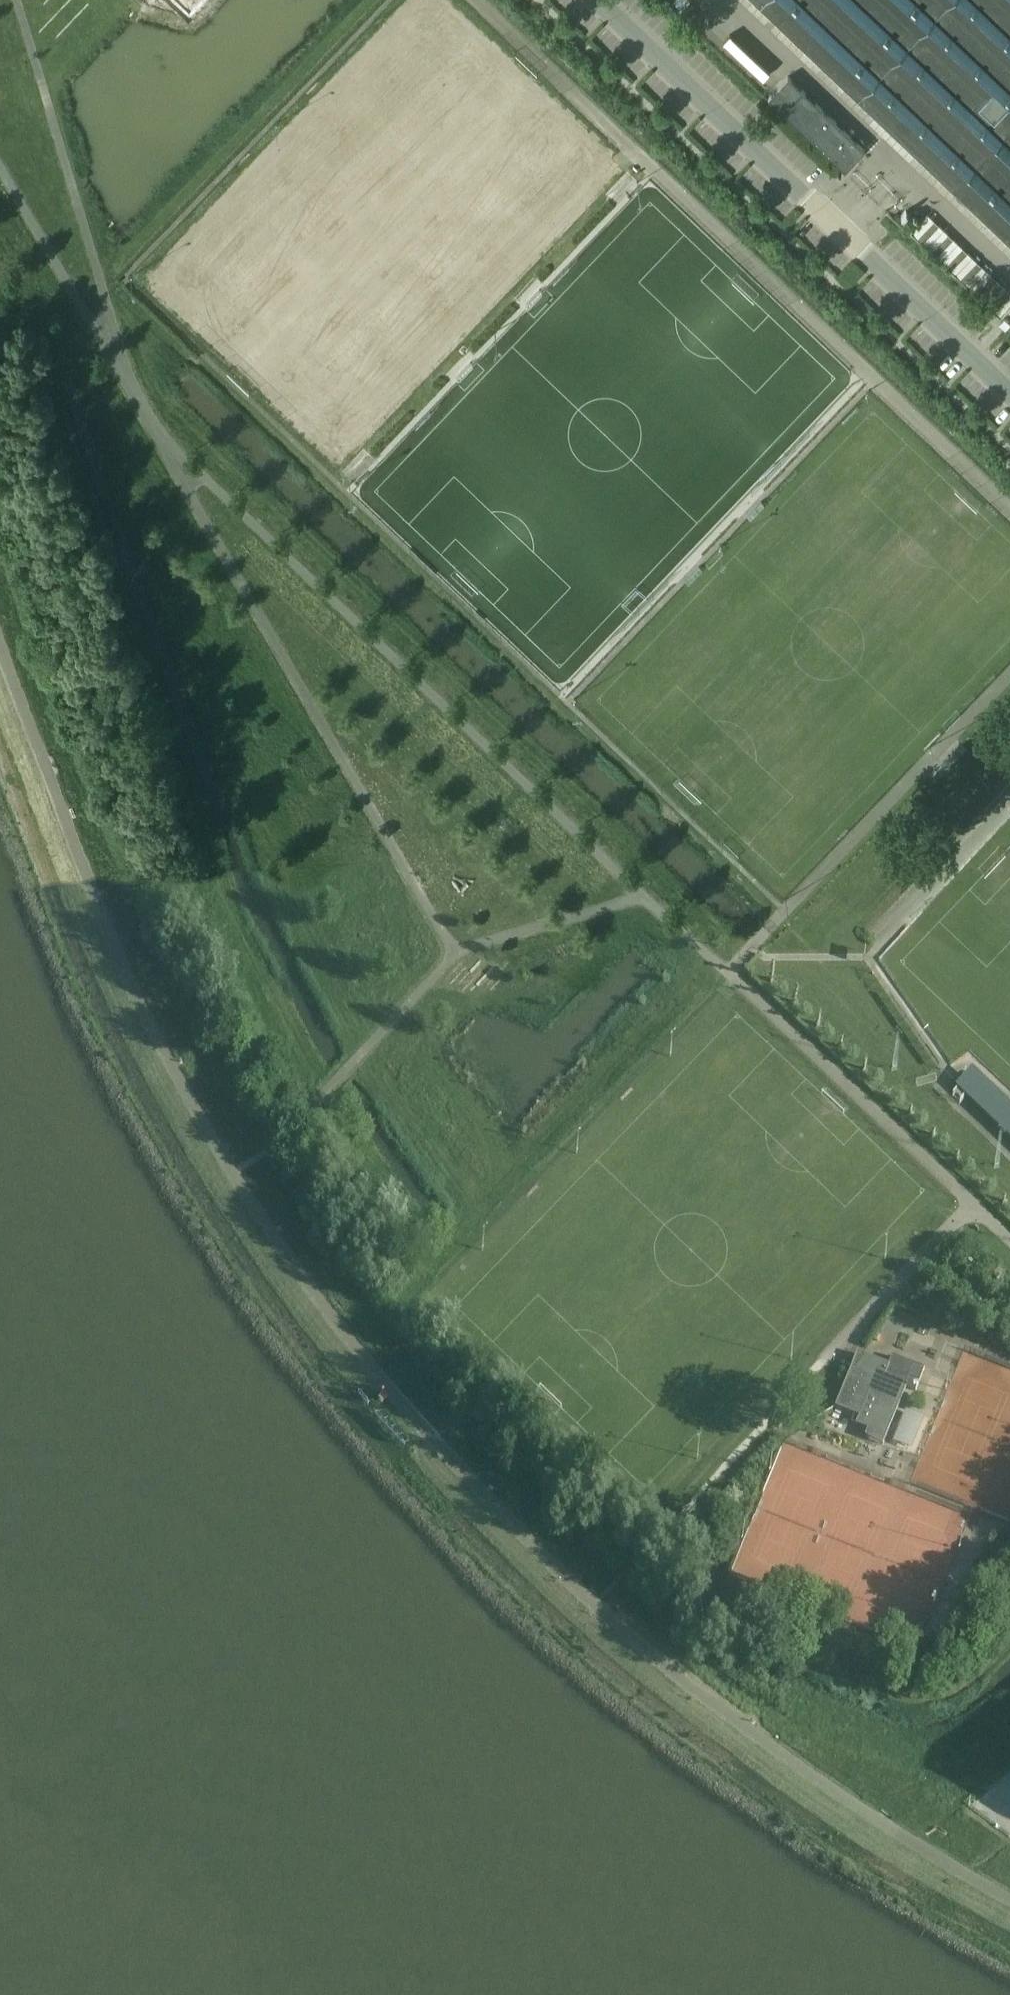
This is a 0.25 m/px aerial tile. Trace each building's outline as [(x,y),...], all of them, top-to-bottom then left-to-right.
[(189,17),(205,0),(170,0),(189,17)] [(1009,238),(1009,0),(760,0),(1009,238)] [(765,99),(842,172),(846,168),(862,151),(786,78),(765,99)] [(1009,1144),(1009,1116),(964,1071),(950,1086),(1009,1144)] [(864,1438),(882,1446),(906,1388),(915,1392),(924,1370),(891,1357),(887,1367),(856,1354),(834,1409),(858,1419),(855,1426),(867,1431),(864,1438)]
